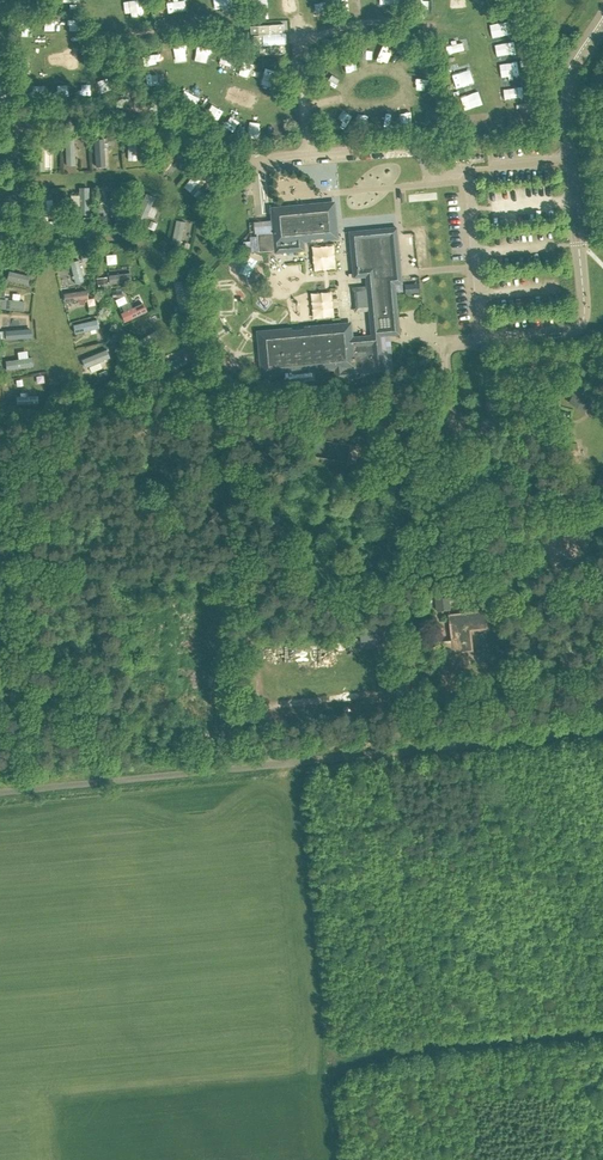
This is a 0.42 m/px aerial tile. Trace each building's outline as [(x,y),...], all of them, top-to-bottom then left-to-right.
[(421,11),(430,11),(429,0),(421,0),(421,11)] [(284,53),(283,24),(257,25),(258,54),(284,53)] [(497,46),(511,45),(510,31),(496,32),(497,46)] [(73,53),(54,58),(57,69),(75,64),(73,53)] [(389,68),(396,67),(394,54),(387,54),(389,68)] [(446,59),(449,68),(462,63),(459,54),(446,59)] [(219,61),(213,70),(223,75),(229,66),(219,61)] [(415,80),(422,78),(420,69),(413,71),(415,80)] [(514,79),(516,87),(523,85),(520,77),(514,79)] [(513,116),(528,116),(528,104),(512,105),(513,116)] [(94,167),(105,167),(104,149),(93,149),(94,167)] [(137,152),(127,152),(127,167),(137,166),(137,152)] [(187,158),(193,162),(197,156),(192,152),(187,158)] [(188,197),(197,189),(191,183),(183,191),(188,197)] [(259,252),(274,250),(274,253),(305,250),(304,240),(338,237),(334,201),(272,207),(270,208),(273,232),(257,234),(259,252)] [(146,218),(150,222),(157,214),(153,210),(146,218)] [(335,368),(335,376),(335,379),(384,374),(381,346),(380,336),(400,334),(398,316),(395,284),(402,283),(397,227),(358,231),(359,249),(352,249),(354,278),(366,276),(370,318),(371,336),(352,337),(350,324),(259,332),(263,374),(280,373),(294,372),(335,368)] [(174,242),(178,246),(183,240),(179,236),(174,242)] [(72,287),(82,287),(82,267),(89,267),(89,263),(72,263),(72,287)] [(317,266),(306,269),(310,285),(321,283),(317,266)] [(70,272),(57,275),(60,287),(73,283),(70,272)] [(27,290),(29,282),(9,277),(7,285),(27,290)] [(108,277),(108,287),(126,287),(125,277),(108,277)] [(97,282),(98,289),(108,287),(106,280),(97,282)] [(24,314),(24,304),(0,304),(0,314),(24,314)] [(143,306),(127,311),(131,321),(146,316),(143,306)] [(72,325),(73,338),(99,337),(98,323),(72,325)] [(0,333),(1,342),(20,341),(20,332),(0,333)] [(146,344),(156,338),(154,334),(144,339),(146,344)] [(108,376),(104,369),(98,372),(101,379),(108,376)] [(583,414),(594,396),(577,385),(567,403),(575,408),(575,409),(583,414)] [(16,402),(37,403),(37,395),(16,394),(16,402)] [(602,468),(592,485),(602,491),(602,468)] [(449,614),(453,651),(472,649),(469,629),(486,627),(484,610),(449,614)]
